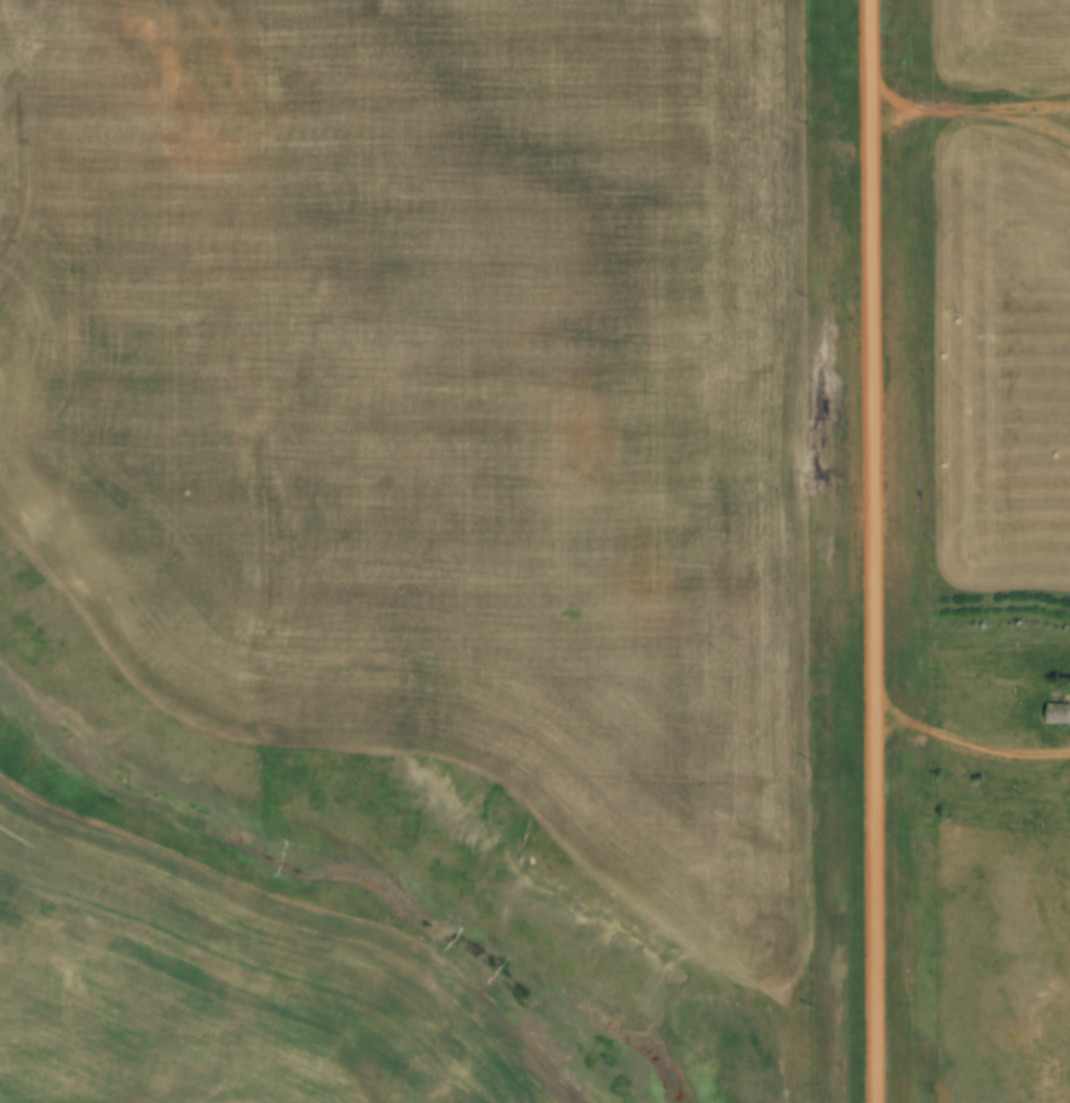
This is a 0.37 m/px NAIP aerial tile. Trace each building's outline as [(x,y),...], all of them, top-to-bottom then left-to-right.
[(1051,703),(1051,723),(1069,723),(1069,703),(1051,703)]
